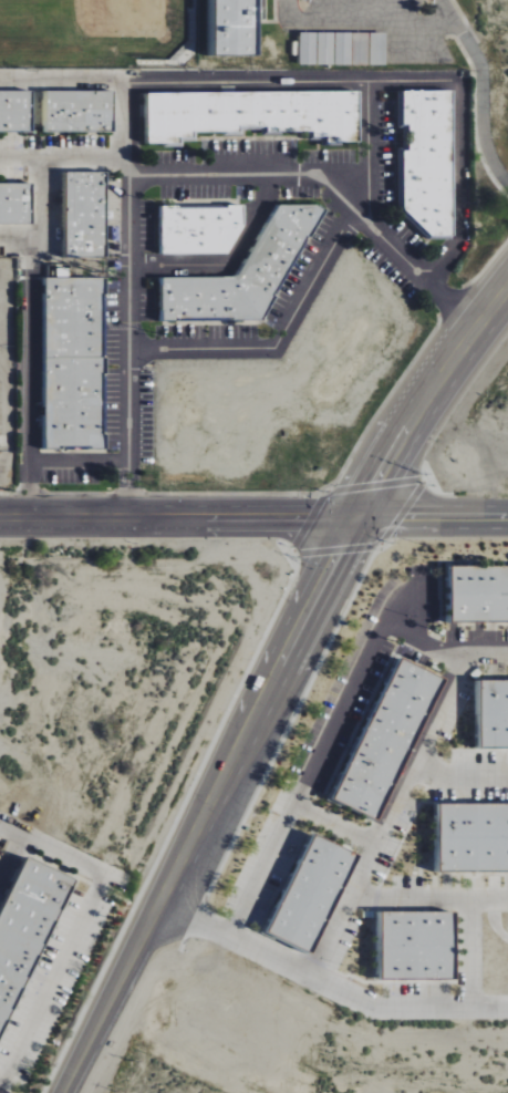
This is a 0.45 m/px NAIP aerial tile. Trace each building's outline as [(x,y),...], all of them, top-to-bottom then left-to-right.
[(216,56),(260,55),(260,20),(266,20),(266,0),(215,0),(216,56)] [(387,33),(300,33),(300,65),(387,65),(387,33)] [(32,90),(0,90),(0,131),(32,131),(32,90)] [(149,94),(149,144),(183,143),(183,140),(197,140),(197,134),(243,134),(243,127),(267,126),(267,135),(315,134),(315,137),(328,136),(328,143),(361,142),(360,90),(149,94)] [(114,91),(45,91),(46,132),(114,132),(114,91)] [(455,91),(404,91),(404,118),(399,118),(399,129),(405,129),(405,222),(418,222),(418,237),(455,236),(455,91)] [(102,257),(101,173),(61,173),(62,257),(102,257)] [(33,225),(34,183),(0,183),(0,224),(33,225)] [(163,277),(163,321),(266,321),(327,208),(320,205),(277,205),(242,277),(163,277)] [(163,254),(240,254),(241,207),(163,207),(163,254)] [(47,449),(106,449),(104,277),(45,278),(47,449)] [(452,567),(452,622),(507,622),(507,567),(452,567)] [(441,677),(398,658),(337,803),(380,821),(441,677)] [(507,749),(507,681),(481,681),(481,749),(507,749)] [(440,805),(441,873),(507,873),(507,804),(440,805)] [(272,937),(315,954),(355,853),(311,835),(272,937)] [(1,1053),(73,877),(23,856),(0,912),(0,1053),(1,1053)] [(456,912),(382,913),(383,981),(457,980),(456,912)]
